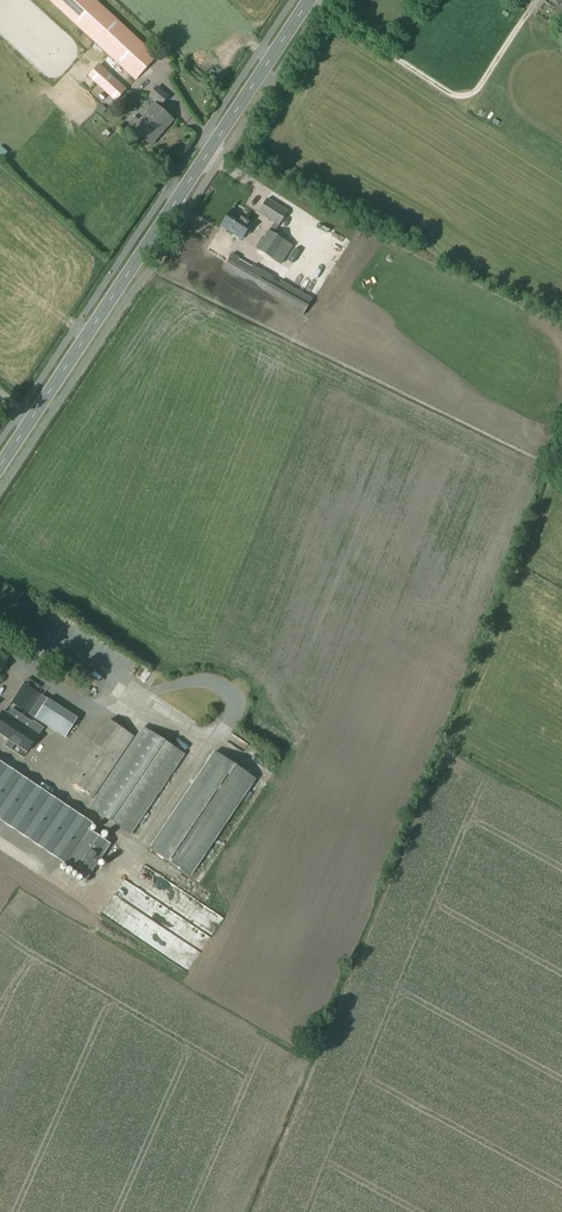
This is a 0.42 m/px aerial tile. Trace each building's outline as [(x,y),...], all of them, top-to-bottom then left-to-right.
[(152,72),(149,68),(158,58),(95,0),(46,0),(135,83),(145,72),(149,76),(152,72)] [(561,9),(561,0),(548,0),(561,9)] [(88,77),(115,103),(125,92),(98,67),(88,77)] [(149,96),(161,106),(169,98),(158,88),(149,96)] [(133,131),(150,146),(173,121),(155,105),(133,131)] [(186,140),(195,136),(191,128),(182,132),(186,140)] [(267,199),(258,214),(279,228),(288,213),(279,206),(282,201),(276,198),(275,199),(272,196),(269,200),(267,199)] [(232,212),(222,227),(242,240),(252,225),(232,212)] [(269,231),(257,250),(279,265),(292,246),(269,231)] [(232,255),(223,272),(303,317),(312,300),(232,255)] [(24,684),(11,704),(34,719),(65,740),(78,720),(24,684)] [(81,694),(87,697),(91,691),(85,688),(81,694)] [(0,716),(0,735),(9,742),(5,748),(11,752),(15,746),(27,754),(43,731),(34,725),(29,732),(1,714),(0,716)] [(109,721),(69,781),(94,797),(133,737),(109,721)] [(143,728),(90,808),(131,835),(184,755),(143,728)] [(216,754),(151,850),(191,877),(256,780),(216,754)] [(87,878),(109,844),(89,831),(92,825),(0,764),(0,821),(87,878)] [(94,914),(162,955),(173,937),(105,895),(94,914)] [(171,918),(168,934),(179,936),(182,920),(171,918)]
